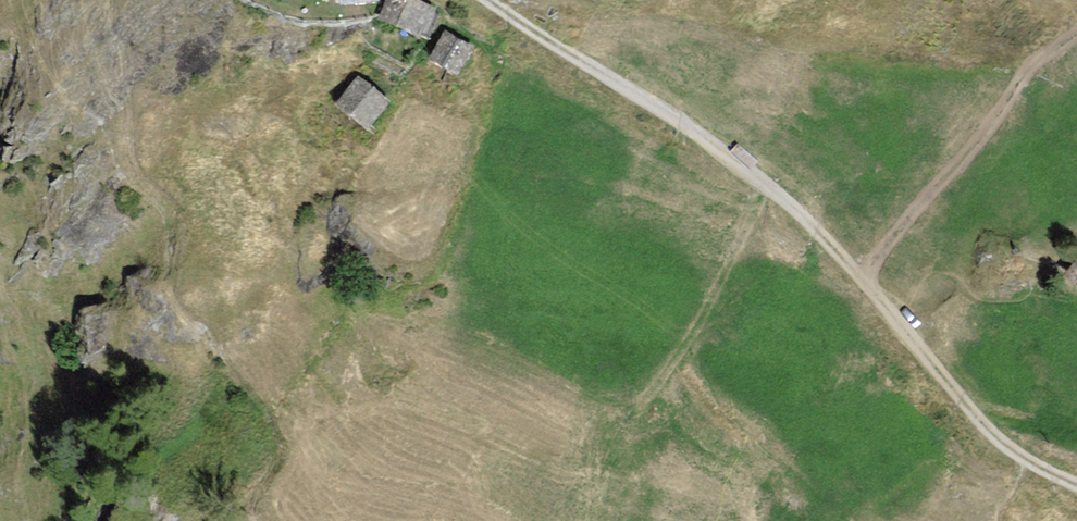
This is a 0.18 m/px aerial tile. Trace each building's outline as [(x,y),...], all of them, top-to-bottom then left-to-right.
[(409,0),(390,0),(382,19),(420,36),(432,10),(409,0)] [(470,48),(446,35),(433,60),(457,73),(470,48)] [(385,101),(359,81),(341,105),(367,125),(375,114),(385,101)] [(1069,277),(1076,284),(1076,268),(1069,277)]
